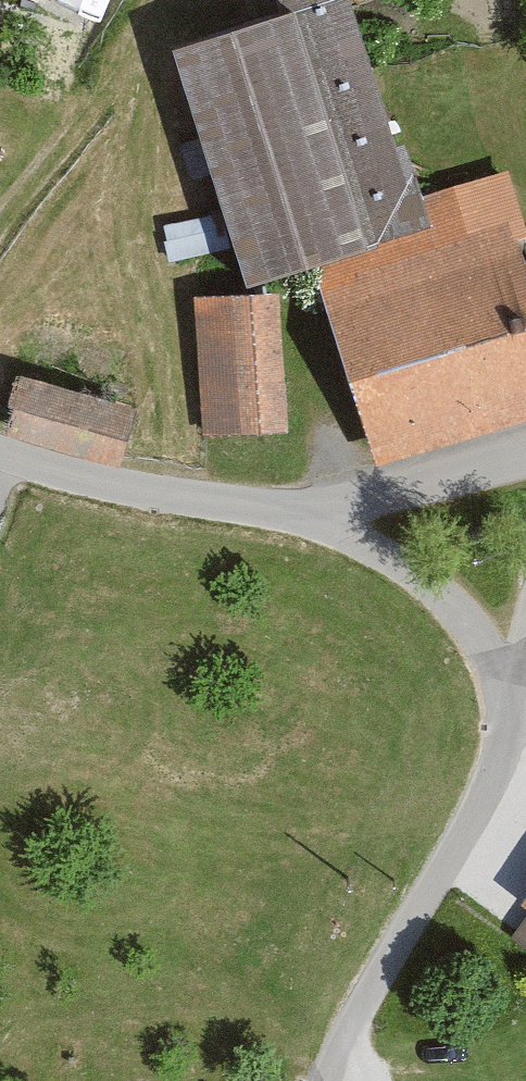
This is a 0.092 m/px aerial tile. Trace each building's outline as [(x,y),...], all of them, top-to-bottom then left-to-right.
[(507,178),(415,206),(353,0),(272,0),(280,27),(187,55),(258,292),(324,273),(381,462),(525,418),(525,242),(507,178)] [(290,441),(286,303),(196,306),(200,444),(290,441)] [(126,469),(140,411),(25,384),(11,441),(126,469)] [(507,946),(525,960),(525,920),(507,946)]
